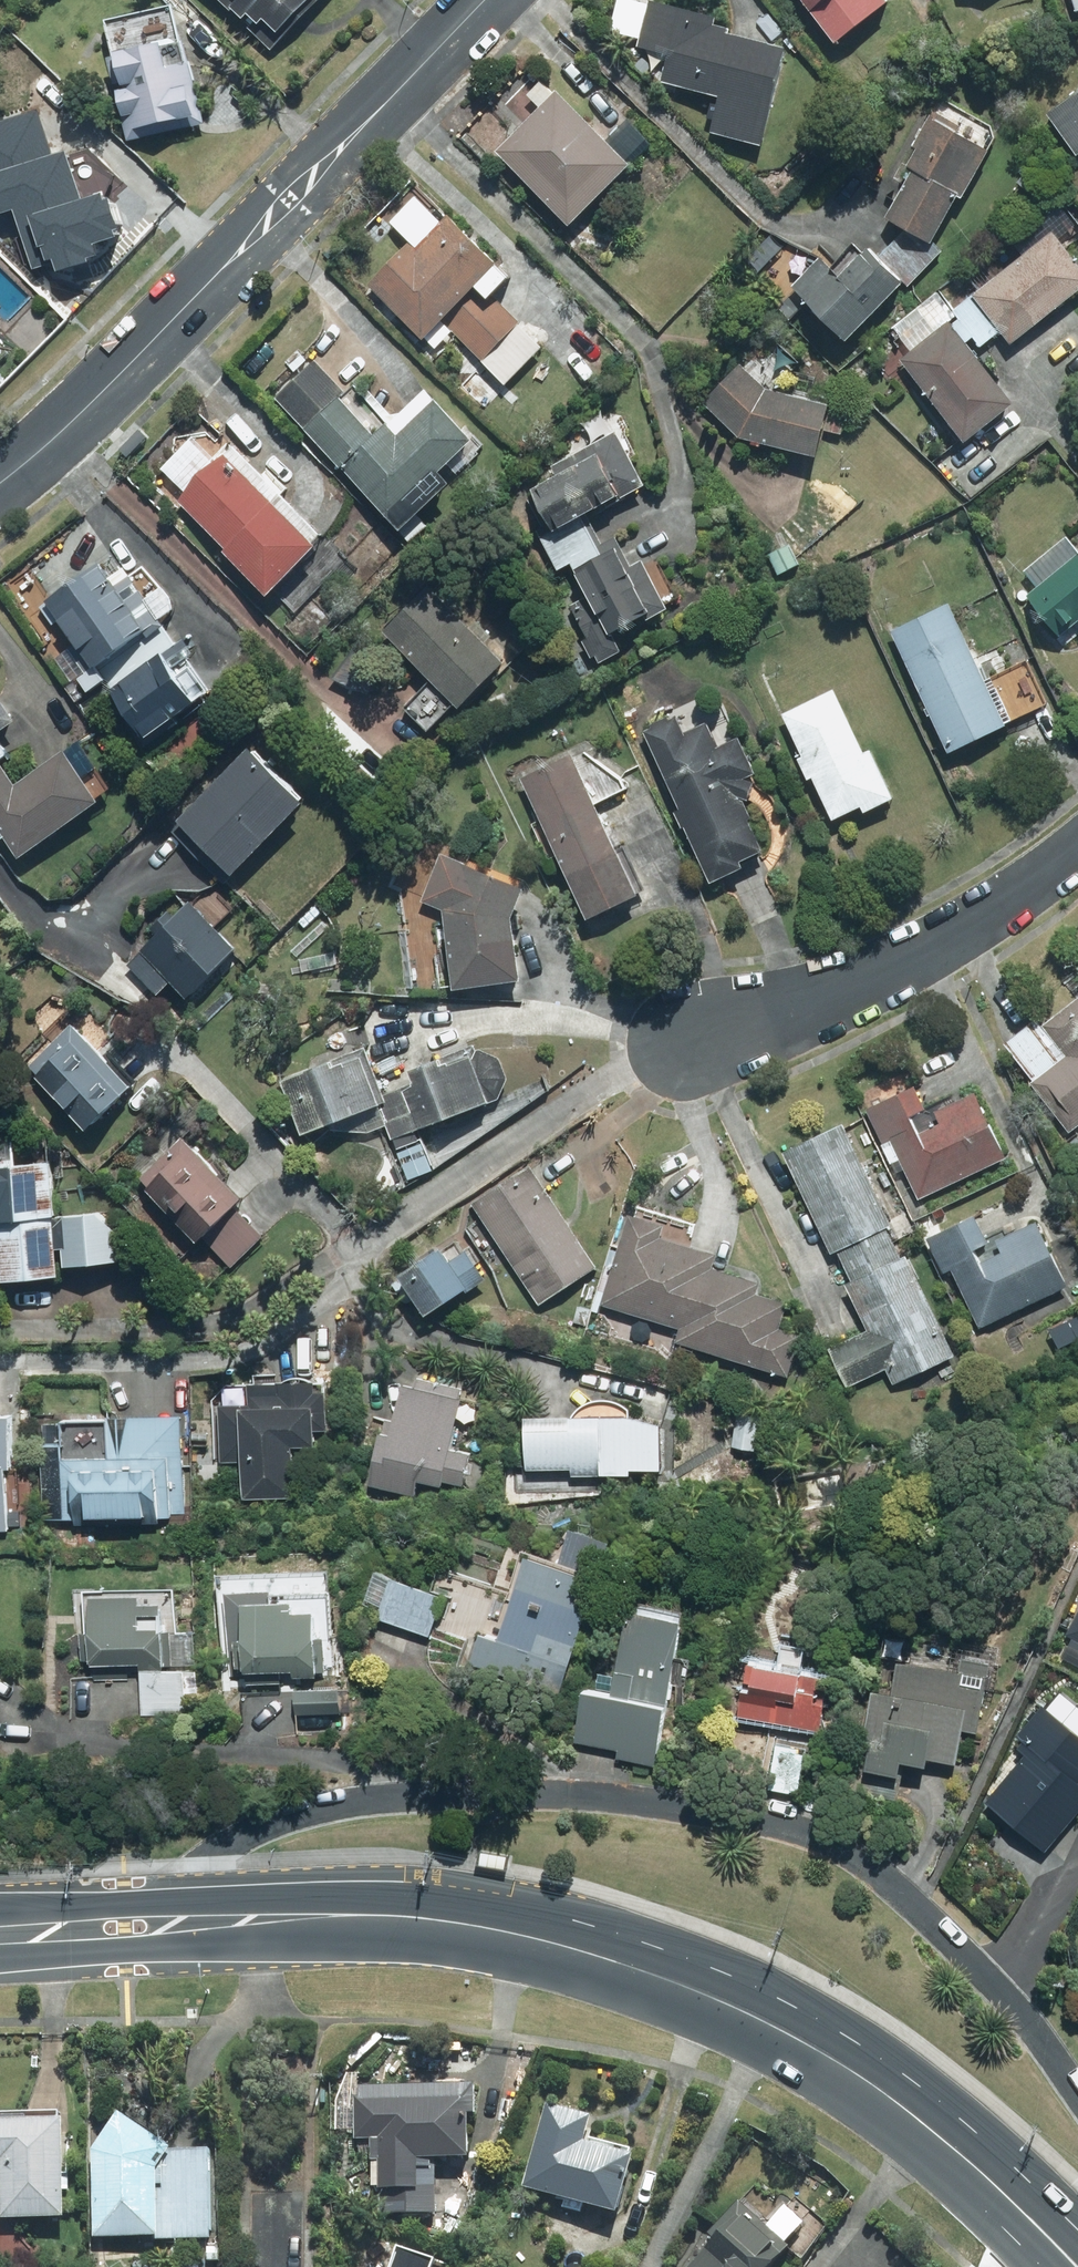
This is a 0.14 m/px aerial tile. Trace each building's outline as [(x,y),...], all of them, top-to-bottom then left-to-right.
[(270,54),(282,42),(274,35),(307,0),(212,0),(270,54)] [(876,0),(791,0),(827,49),(882,9),(876,0)] [(1072,16),(1077,14),(1077,0),(1068,0),(1072,16)] [(780,51),(706,32),(709,19),(650,3),(629,83),(715,105),(707,137),(755,150),(780,51)] [(157,48),(103,58),(117,136),(188,123),(179,76),(162,79),(157,48)] [(547,86),(483,143),(558,228),(622,172),(547,86)] [(1076,161),(1077,160),(1077,93),(1045,116),(1076,161)] [(931,250),(987,148),(924,114),(890,175),(907,184),(885,225),(931,250)] [(0,215),(110,193),(99,140),(56,149),(49,119),(0,130),(0,214),(0,215)] [(386,226),(414,255),(373,295),(427,350),(448,330),(502,386),(540,350),(490,299),(504,286),(444,226),(416,197),(386,226)] [(59,217),(19,230),(31,268),(71,256),(59,217)] [(1048,234),(968,299),(1011,351),(1077,296),(1077,270),(1048,234)] [(833,346),(897,290),(862,250),(830,278),(818,265),(787,292),(833,346)] [(889,331),(907,352),(893,363),(962,449),(1010,411),(941,325),(937,329),(919,307),(889,331)] [(312,364),(272,400),(404,547),(425,528),(416,518),(447,491),(440,484),(477,451),(424,392),(383,429),(345,387),(338,393),(312,364)] [(762,395),(737,369),(700,405),(737,444),(811,465),(825,413),(762,395)] [(351,566),(202,424),(148,481),(225,554),(218,561),(261,602),(271,591),(300,619),(351,566)] [(526,488),(550,540),(584,524),(640,498),(612,438),(552,465),(557,474),(526,488)] [(566,575),(601,559),(584,524),(550,540),(542,544),(558,579),(566,575)] [(1033,590),(1018,602),(1059,652),(1077,637),(1077,553),(1071,559),(1061,546),(1022,578),(1033,590)] [(601,559),(566,575),(583,611),(560,621),(586,676),(622,659),(614,642),(665,619),(641,567),(627,574),(616,551),(601,559)] [(69,687),(76,684),(83,697),(103,686),(92,666),(136,641),(98,573),(28,613),(69,687)] [(378,639),(424,686),(398,712),(422,736),(448,710),(451,713),(499,665),(426,591),(378,639)] [(1024,664),(982,683),(946,603),(886,630),(943,759),(1004,732),(1001,726),(1043,708),(1024,664)] [(192,711),(160,661),(103,698),(136,748),(192,711)] [(779,717),(827,824),(853,813),(856,820),(889,805),(866,755),(861,757),(832,693),(779,717)] [(9,727),(0,713),(0,733),(9,727)] [(676,720),(639,736),(706,891),(737,877),(733,868),(756,858),(734,807),(755,798),(731,744),(713,752),(701,725),(682,734),(676,720)] [(93,815),(73,784),(93,772),(77,746),(8,789),(0,775),(0,851),(10,867),(93,815)] [(301,808),(241,750),(165,830),(225,887),(301,808)] [(573,757),(516,782),(578,925),(635,901),(573,757)] [(507,922),(519,889),(440,861),(422,914),(437,920),(446,996),(514,989),(507,922)] [(123,966),(155,998),(166,988),(182,1004),(233,952),(185,904),(123,966)] [(1041,1031),(1065,1062),(1030,1090),(1069,1138),(1077,1131),(1077,1001),(1041,1031)] [(55,1098),(49,1104),(78,1135),(131,1085),(79,1029),(32,1074),(55,1098)] [(461,1060),(372,1097),(392,1146),(484,1109),(486,1108),(488,1107),(490,1105),(492,1103),(494,1101),(495,1100),(497,1097),(498,1095),(499,1093),(499,1091),(500,1088),(500,1086),(500,1083),(500,1081),(499,1078),(499,1076),(498,1074),(497,1071),(496,1069),(494,1067),(493,1065),(491,1064),(489,1062),(487,1061),(485,1060),(482,1059),(480,1058),(478,1057),(475,1057),(473,1057),(470,1057),(468,1057),(466,1058),(463,1059),(461,1060)] [(329,1075),(326,1065),(274,1085),(296,1142),(374,1111),(355,1064),(329,1075)] [(911,1089),(862,1112),(892,1176),(901,1172),(916,1204),(1004,1163),(972,1094),(924,1116),(911,1089)] [(954,1361),(838,1126),(774,1158),(860,1332),(823,1351),(843,1392),(882,1372),(892,1392),(954,1361)] [(12,1168),(11,1137),(0,1137),(0,1289),(54,1286),(53,1270),(50,1227),(47,1167),(12,1168)] [(150,1201),(142,1209),(184,1253),(237,1203),(177,1139),(132,1182),(150,1201)] [(520,1168),(465,1208),(538,1309),(593,1269),(520,1168)] [(57,1216),(61,1270),(114,1268),(112,1214),(57,1216)] [(975,1218),(924,1242),(942,1281),(953,1276),(978,1329),(1065,1288),(1036,1226),(989,1248),(975,1218)] [(680,1333),(676,1346),(786,1380),(799,1339),(776,1332),(783,1308),(755,1299),(758,1289),(708,1274),(712,1260),(660,1244),(663,1232),(627,1220),(599,1308),(680,1333)] [(479,1284),(453,1246),(393,1288),(419,1326),(479,1284)] [(456,1392),(395,1381),(389,1416),(378,1414),(364,1488),(415,1498),(417,1487),(460,1495),(467,1457),(445,1453),(456,1392)] [(242,1413),(217,1413),(216,1462),(233,1463),(233,1499),(284,1500),(284,1453),(307,1454),(307,1420),(320,1420),(320,1393),(242,1392),(242,1413)] [(116,1417),(116,1464),(40,1465),(40,1527),(181,1525),(180,1463),(176,1463),(175,1416),(116,1417)] [(0,1418),(0,1538),(2,1539),(9,1419),(0,1418)] [(651,1423),(520,1422),(520,1479),(651,1480),(651,1423)] [(554,1703),(606,1547),(561,1532),(548,1571),(521,1561),(508,1600),(489,1594),(462,1673),(554,1703)] [(442,1600),(371,1578),(357,1620),(429,1642),(442,1600)] [(82,1595),(81,1601),(83,1671),(137,1670),(139,1669),(138,1719),(185,1719),(185,1675),(170,1674),(171,1668),(192,1670),(194,1634),(171,1634),(172,1594),(103,1593),(103,1596),(82,1595)] [(311,1680),(311,1671),(334,1670),(333,1594),(310,1594),(310,1602),(300,1602),(300,1594),(284,1594),(284,1604),(275,1604),(275,1610),(268,1610),(268,1599),(222,1600),(223,1681),(311,1680)] [(606,1700),(576,1695),(567,1758),(653,1771),(677,1614),(620,1605),(606,1700)] [(1065,1639),(1077,1645),(1077,1610),(1065,1639)] [(960,1717),(978,1720),(982,1695),(993,1696),(998,1654),(981,1652),(879,1639),(876,1663),(890,1665),(886,1701),(865,1699),(855,1777),(892,1782),(894,1771),(920,1774),(921,1766),(954,1770),(960,1717)] [(731,1720),(767,1725),(759,1790),(799,1795),(805,1751),(814,1753),(817,1731),(823,1684),(795,1680),(798,1653),(740,1646),(731,1720)] [(1057,1725),(1039,1709),(1010,1742),(1018,1749),(1002,1767),(1009,1773),(982,1805),(1040,1855),(1068,1823),(1053,1811),(1077,1782),(1077,1714),(1071,1708),(1057,1725)] [(506,1858),(480,1853),(477,1866),(504,1871),(506,1858)] [(354,2088),(353,2142),(368,2142),(367,2166),(375,2166),(373,2220),(433,2222),(434,2185),(462,2186),(464,2128),(473,2128),(474,2091),(354,2088)] [(126,2107),(99,2143),(99,2144),(97,2236),(219,2238),(221,2145),(176,2144),(126,2107)] [(582,2138),(587,2121),(542,2107),(516,2192),(609,2221),(631,2153),(582,2138)] [(9,2161),(8,2215),(74,2217),(77,2115),(0,2113),(0,2161),(9,2161)] [(783,2211),(761,2235),(734,2207),(705,2239),(709,2242),(685,2266),(754,2266),(773,2246),(779,2252),(801,2228),(783,2211)] [(369,2249),(363,2266),(424,2266),(369,2249)]
